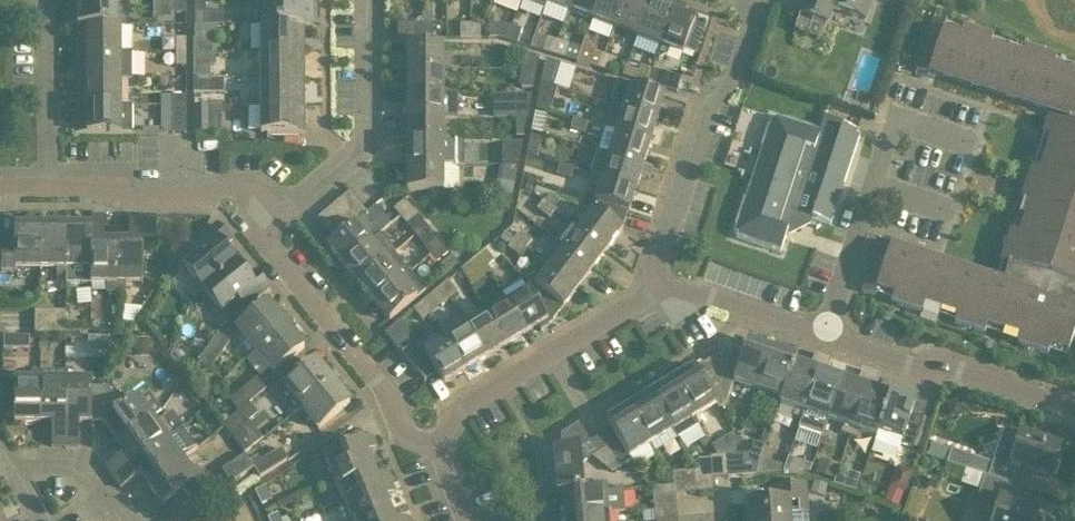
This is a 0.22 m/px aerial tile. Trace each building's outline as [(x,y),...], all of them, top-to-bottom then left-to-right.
[(117,0),(68,0),(68,27),(117,26),(117,25),(121,25),(121,26),(121,25),(117,25),(117,0)] [(172,13),(182,13),(182,0),(171,0),(172,13)] [(265,24),(261,24),(261,26),(304,27),(304,26),(314,26),(313,0),(265,0),(265,24)] [(521,2),(544,11),(547,1),(548,0),(522,0),(521,2)] [(547,1),(570,10),(573,0),(548,0),(547,1)] [(570,10),(593,19),(600,0),(573,0),(570,10)] [(593,19),(615,28),(625,0),(600,0),(593,19)] [(637,36),(652,0),(625,0),(615,28),(637,36)] [(640,38),(660,45),(676,3),(668,0),(652,0),(637,36),(622,76),(627,78),(639,45),(638,44),(640,38)] [(873,0),(805,0),(799,16),(827,25),(833,9),(866,20),(873,0)] [(687,7),(676,3),(660,45),(656,56),(662,58),(667,56),(669,49),(683,54),(684,50),(695,54),(705,29),(694,25),(696,21),(683,16),(687,7)] [(212,17),(205,17),(205,11),(195,11),(195,26),(205,26),(212,26),(212,17)] [(422,13),(422,24),(422,25),(423,39),(433,39),(433,13),(422,13)] [(1053,67),(1056,59),(1026,49),(1023,58),(990,47),(993,38),(963,29),(960,37),(944,32),(946,25),(933,21),(916,71),(1048,116),(1041,137),(1050,140),(1038,173),(1030,170),(1019,200),(1028,203),(1017,236),(1008,233),(998,263),(1006,266),(1001,282),(992,279),(992,281),(877,242),(860,291),(874,296),(876,289),(893,294),(890,303),(920,313),(923,304),(956,315),(953,324),(984,334),(986,325),(1020,336),(1017,344),(1047,354),(1050,346),(1068,352),(1074,330),(1074,74),(1053,67)] [(422,25),(422,24),(412,25),(412,39),(423,39),(422,25)] [(471,38),(471,24),(460,24),(461,38),(471,38)] [(471,24),(471,38),(482,38),(481,24),(471,24)] [(498,37),(508,40),(512,27),(502,24),(498,37)] [(77,27),(77,53),(121,53),(121,26),(121,25),(117,25),(117,26),(68,27),(77,27)] [(213,28),(205,28),(205,26),(195,26),(195,39),(194,39),(194,52),(212,52),(212,45),(205,46),(205,40),(213,40),(213,28)] [(304,27),(261,26),(261,52),(304,52),(304,27)] [(521,30),(512,27),(508,40),(517,43),(521,30)] [(553,54),(557,40),(547,38),(543,51),(553,54)] [(176,53),(186,52),(186,39),(176,39),(176,53)] [(557,40),(553,54),(563,57),(567,44),(557,40)] [(407,45),(407,61),(392,60),(392,70),(407,72),(407,70),(443,70),(442,45),(407,45)] [(186,52),(176,53),(176,68),(186,68),(186,52)] [(212,52),(194,52),(195,80),(199,80),(210,79),(210,66),(215,66),(215,52),(212,52)] [(304,52),(261,52),(261,79),(304,79),(304,52)] [(590,66),(601,69),(604,55),(594,52),(590,66)] [(121,53),(77,53),(78,80),(132,80),(132,53),(121,53)] [(522,70),(536,70),(538,58),(525,54),(522,70)] [(613,58),(604,55),(601,69),(609,72),(613,58)] [(554,86),(560,65),(545,61),(541,82),(554,86)] [(636,81),(646,83),(650,69),(641,66),(636,81)] [(680,79),(650,69),(646,83),(677,93),(680,79)] [(407,94),(458,94),(443,94),(443,70),(407,70),(407,72),(407,94)] [(536,70),(522,70),(518,85),(522,89),(532,89),(536,70)] [(210,79),(199,80),(199,94),(210,93),(210,79)] [(304,79),(261,79),(261,106),(304,106),(304,79)] [(132,80),(78,80),(78,107),(132,107),(132,106),(121,106),(121,81),(132,81),(132,80)] [(610,104),(657,119),(664,96),(617,81),(610,104)] [(536,107),(550,111),(554,97),(539,92),(536,107)] [(407,118),(458,118),(458,94),(407,94),(407,118)] [(516,118),(526,118),(531,95),(516,95),(516,118)] [(172,107),(186,107),(186,97),(172,97),(172,107)] [(605,128),(650,142),(657,119),(610,104),(610,106),(612,106),(605,128)] [(304,106),(261,106),(261,133),(304,134),(304,106)] [(132,134),(132,107),(78,107),(78,134),(132,134)] [(186,107),(172,107),(172,134),(186,134),(186,107)] [(407,141),(443,141),(443,120),(458,120),(458,118),(407,118),(407,141)] [(526,118),(516,118),(516,137),(523,137),(526,118)] [(764,156),(755,181),(751,181),(732,236),(779,252),(787,230),(789,231),(800,225),(803,216),(830,226),(860,138),(856,137),(857,134),(842,129),(841,132),(832,129),(830,136),(776,118),(775,121),(772,120),(760,154),(764,156)] [(206,134),(206,119),(195,119),(194,134),(206,134)] [(588,123),(574,119),(571,129),(585,133),(588,123)] [(609,155),(643,165),(650,142),(605,128),(605,129),(616,132),(609,155)] [(537,158),(541,141),(530,137),(527,155),(537,158)] [(407,165),(443,165),(443,141),(407,141),(407,165)] [(518,162),(521,143),(502,143),(502,162),(518,162)] [(642,165),(643,165),(609,155),(597,152),(591,174),(636,188),(639,176),(648,179),(651,168),(642,165)] [(570,178),(574,168),(560,164),(557,174),(570,178)] [(452,167),(443,167),(443,165),(407,165),(407,190),(452,190),(459,187),(459,171),(452,167)] [(636,188),(591,174),(587,185),(599,188),(595,201),(597,202),(627,211),(628,212),(636,188)] [(495,182),(493,193),(510,197),(513,186),(495,182)] [(339,201),(356,222),(364,216),(367,213),(350,192),(339,201)] [(535,204),(539,207),(538,209),(549,218),(555,210),(544,201),(540,198),(535,204)] [(393,209),(400,217),(410,207),(404,200),(393,209)] [(329,210),(346,231),(356,222),(339,201),(329,210)] [(597,202),(594,209),(593,208),(579,228),(607,249),(622,230),(621,229),(627,211),(597,202)] [(417,215),(410,207),(400,217),(406,224),(417,215)] [(335,239),(346,231),(329,210),(318,219),(335,239)] [(370,243),(364,236),(372,229),(373,226),(364,216),(356,222),(346,231),(335,239),(327,247),(343,266),(370,243),(381,234),(380,234),(370,243)] [(90,270),(90,285),(107,285),(107,293),(116,293),(116,242),(103,242),(104,217),(91,217),(91,223),(91,227),(91,270),(90,270)] [(142,217),(129,217),(129,242),(116,242),(116,293),(125,293),(125,285),(142,285),(142,243),(142,217)] [(142,243),(142,242),(155,242),(155,218),(142,217),(142,243)] [(65,226),(65,278),(65,285),(90,285),(90,270),(91,270),(91,227),(91,223),(91,227),(65,226)] [(40,270),(40,226),(15,226),(15,243),(1,242),(1,274),(15,274),(15,270),(40,270)] [(40,226),(40,270),(56,270),(56,278),(65,278),(65,226),(40,226)] [(194,297),(234,265),(217,244),(226,238),(216,226),(192,245),(200,255),(185,268),(196,281),(185,290),(193,299),(194,297)] [(564,247),(593,268),(607,249),(579,228),(564,247)] [(335,239),(333,236),(328,230),(319,237),(327,247),(335,239)] [(514,239),(526,248),(532,240),(520,231),(514,239)] [(500,240),(508,246),(507,248),(519,257),(526,248),(514,239),(513,240),(505,233),(500,240)] [(370,243),(343,266),(359,285),(386,262),(395,254),(396,253),(381,234),(370,243)] [(424,246),(430,254),(441,244),(435,237),(424,246)] [(448,252),(441,244),(430,254),(437,261),(448,252)] [(549,266),(578,287),(593,268),(564,247),(549,266)] [(484,249),(476,256),(486,267),(493,260),(484,249)] [(386,262),(359,285),(374,303),(401,280),(410,272),(395,254),(386,262)] [(478,274),(486,267),(476,256),(469,263),(478,274)] [(194,297),(193,299),(203,291),(221,312),(237,300),(246,310),(269,291),(259,279),(251,286),(234,265),(194,297)] [(578,287),(549,266),(534,286),(535,286),(563,307),(578,287)] [(401,280),(374,303),(389,322),(425,291),(410,272),(401,280)] [(448,281),(439,288),(449,298),(457,291),(448,281)] [(528,289),(507,302),(526,333),(539,325),(544,334),(563,307),(535,286),(528,290),(528,289)] [(441,305),(449,298),(439,288),(432,294),(441,305)] [(487,315),(506,345),(526,333),(507,302),(487,315)] [(423,320),(431,314),(422,303),(414,310),(423,320)] [(255,352),(285,326),(267,304),(236,329),(255,352)] [(34,326),(65,326),(65,312),(34,312),(34,326)] [(466,327),(485,358),(506,345),(487,315),(466,327)] [(395,321),(381,333),(392,346),(406,334),(395,321)] [(65,326),(34,326),(34,339),(65,339),(65,326)] [(285,326),(255,352),(273,374),(304,349),(285,326)] [(445,340),(464,371),(485,358),(466,327),(445,340)] [(210,370),(229,344),(217,335),(198,362),(210,370)] [(101,352),(115,352),(115,338),(101,338),(101,352)] [(424,381),(437,373),(443,383),(464,371),(445,340),(426,352),(424,348),(413,346),(401,352),(424,381)] [(717,390),(727,408),(730,406),(729,395),(733,382),(757,390),(772,350),(747,341),(738,368),(726,364),(717,390)] [(133,343),(133,355),(145,355),(145,343),(133,343)] [(772,350),(757,390),(780,398),(778,404),(780,404),(796,358),(772,350)] [(823,356),(815,353),(809,368),(796,364),(797,359),(796,358),(780,404),(794,410),(792,417),(801,420),(823,356)] [(828,421),(842,380),(826,374),(832,359),(823,356),(801,420),(809,423),(812,415),(828,421)] [(672,381),(694,418),(715,405),(720,413),(727,408),(717,390),(726,364),(711,359),(695,369),(694,367),(672,381)] [(185,361),(177,367),(183,375),(185,377),(186,378),(192,371),(185,361)] [(293,414),(332,383),(315,363),(283,389),(279,397),(293,414)] [(871,372),(862,369),(857,385),(842,380),(828,421),(842,426),(840,434),(849,437),(871,372)] [(39,425),(39,372),(30,372),(30,381),(13,380),(13,425),(39,425)] [(39,372),(39,425),(52,425),(53,449),(65,449),(65,373),(39,372)] [(875,437),(892,391),(891,391),(889,396),(874,391),(880,375),(871,372),(849,437),(857,440),(860,432),(875,437)] [(65,373),(65,449),(78,449),(78,425),(91,425),(91,400),(105,399),(98,390),(91,389),(91,381),(66,380),(67,373),(65,373)] [(248,405),(265,391),(256,380),(230,401),(239,412),(223,426),(235,440),(242,434),(239,430),(256,415),(248,405)] [(650,394),(672,431),(694,418),(672,381),(650,394)] [(332,383),(293,414),(293,415),(301,408),(318,429),(349,404),(332,383)] [(892,391),(875,437),(877,438),(878,433),(901,441),(900,446),(912,450),(923,419),(910,414),(916,399),(892,391)] [(117,444),(152,419),(162,411),(149,392),(138,400),(137,397),(122,408),(115,399),(105,399),(91,400),(91,425),(103,425),(117,444)] [(628,407),(650,444),(672,431),(650,394),(628,407)] [(612,430),(629,458),(629,457),(650,444),(628,407),(605,421),(611,430),(611,431),(612,430)] [(105,468),(112,478),(173,434),(182,426),(178,420),(162,432),(152,419),(117,444),(124,454),(105,468)] [(629,457),(629,458),(612,430),(611,431),(611,430),(590,444),(579,425),(560,435),(562,450),(553,451),(556,494),(605,491),(605,488),(583,490),(581,463),(606,447),(620,469),(631,462),(629,457)] [(120,489),(140,475),(148,485),(187,456),(197,449),(183,430),(185,429),(182,426),(173,434),(112,478),(120,489)] [(1059,447),(1021,434),(1008,429),(998,458),(1049,476),(1059,447)] [(324,457),(325,458),(334,481),(372,466),(366,452),(377,448),(372,437),(324,457)] [(932,444),(928,456),(946,462),(950,450),(932,444)] [(968,454),(951,448),(946,464),(963,469),(968,454)] [(187,456),(148,485),(164,507),(177,497),(184,507),(209,489),(201,478),(197,481),(182,461),(197,450),(197,449),(187,456)] [(287,460),(280,449),(261,462),(258,457),(249,463),(260,478),(287,460)] [(743,477),(752,476),(750,454),(740,455),(743,477)] [(993,479),(998,464),(970,455),(965,470),(985,477),(993,479)] [(231,485),(253,469),(244,456),(221,472),(231,485)] [(785,465),(761,458),(755,474),(783,472),(785,465)] [(804,471),(806,464),(788,458),(785,465),(783,472),(782,473),(804,471)] [(698,478),(711,476),(710,459),(696,460),(698,478)] [(823,459),(818,474),(834,480),(836,475),(839,465),(823,459)] [(343,503),(392,484),(387,473),(377,477),(372,466),(334,481),(343,503)] [(860,476),(848,472),(846,478),(842,488),(854,492),(860,476)] [(711,476),(698,478),(699,494),(713,493),(711,476)] [(985,477),(975,505),(996,512),(993,520),(1034,520),(1037,513),(1008,504),(1014,487),(993,479),(985,477)] [(772,504),(747,506),(748,520),(788,520),(787,512),(798,511),(798,515),(809,514),(806,483),(771,486),(772,504)] [(815,483),(812,492),(823,495),(825,486),(815,483)] [(390,511),(385,496),(395,492),(392,484),(343,503),(350,520),(366,520),(390,511)] [(652,497),(675,495),(674,487),(652,489),(652,497)] [(254,492),(261,506),(271,502),(264,488),(254,492)] [(900,507),(904,494),(890,489),(885,502),(900,507)] [(605,491),(556,494),(557,495),(562,495),(564,519),(607,515),(607,513),(625,512),(623,490),(605,491)] [(902,516),(913,520),(915,520),(920,508),(907,503),(902,516)] [(654,519),(678,517),(677,508),(654,510),(654,519)] [(390,511),(366,520),(394,520),(390,511)]
